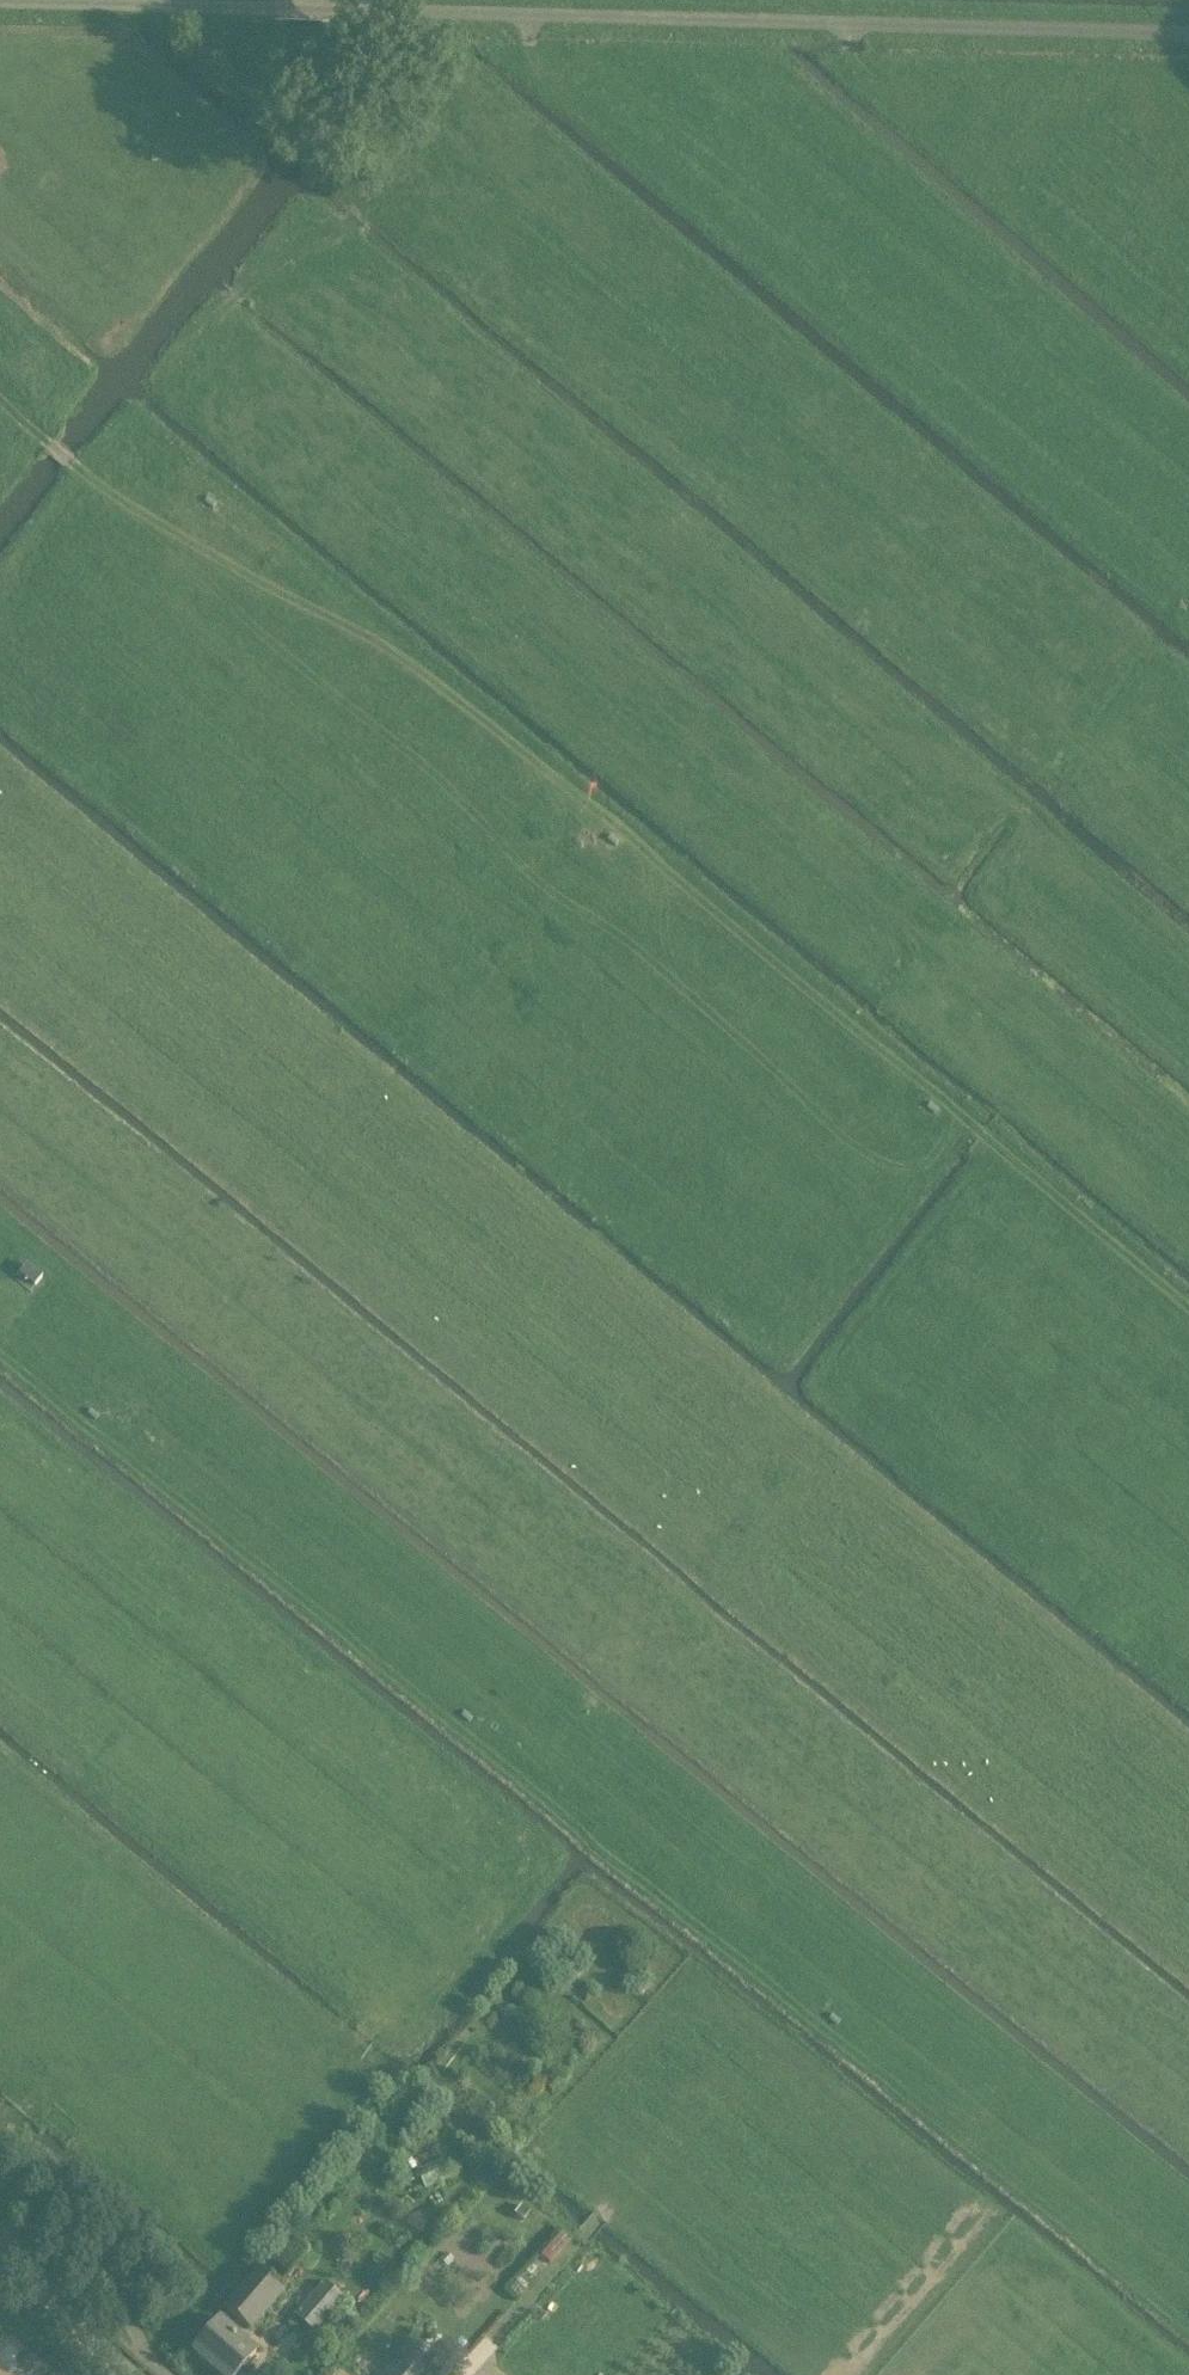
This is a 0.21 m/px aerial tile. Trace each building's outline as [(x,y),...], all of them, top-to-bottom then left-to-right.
[(27,1266),(20,1275),(35,1287),(42,1278),(27,1266)] [(522,2207),(515,2215),(522,2221),(529,2213),(522,2207)] [(550,2264),(569,2243),(560,2235),(541,2256),(550,2264)] [(259,2269),(224,2308),(251,2331),(285,2291),(259,2269)] [(314,2333),(344,2299),(325,2283),(296,2316),(314,2333)] [(256,2353),(221,2322),(194,2353),(220,2374),(237,2374),(256,2353)] [(432,2367),(414,2352),(394,2374),(425,2374),(432,2367)]
